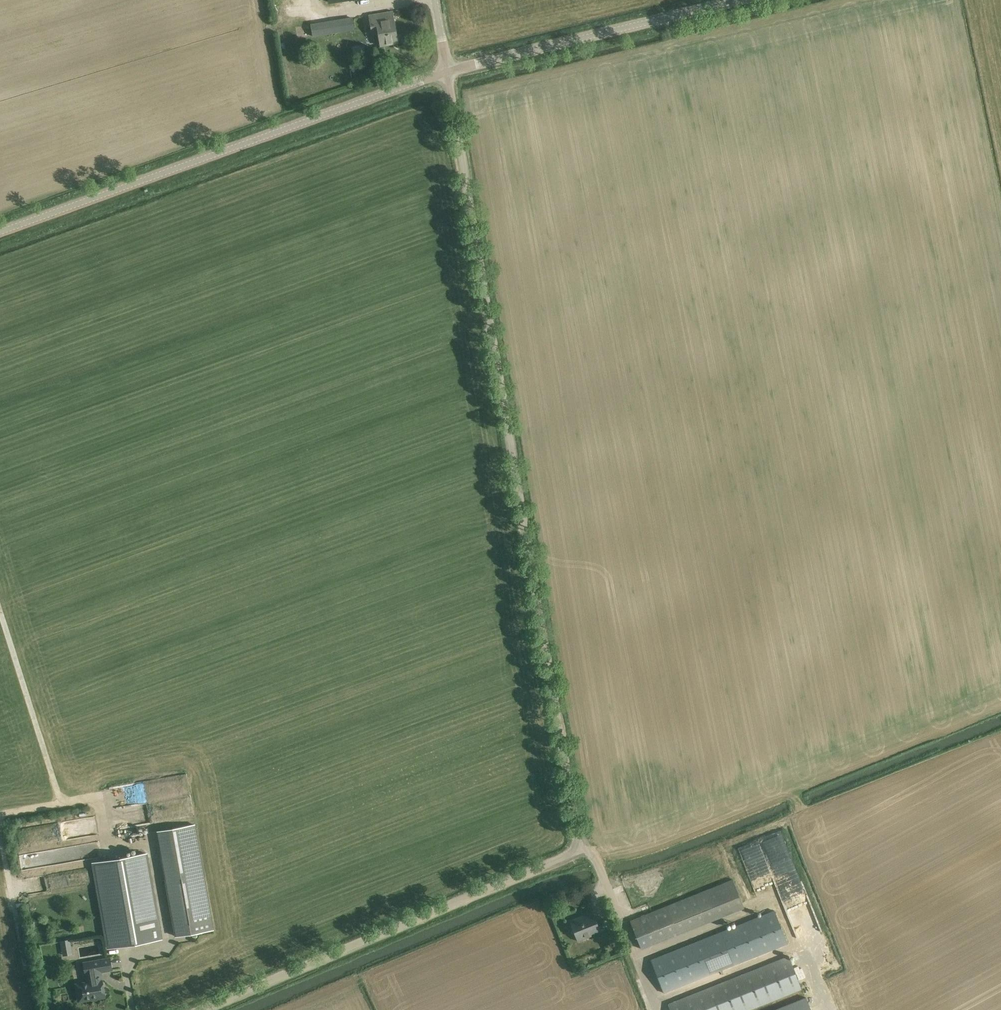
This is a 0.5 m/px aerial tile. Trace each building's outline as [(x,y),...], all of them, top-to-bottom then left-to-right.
[(284,10),(301,11),(302,0),(284,0),(284,10)] [(379,32),(381,45),(397,42),(395,33),(394,33),(393,29),(395,29),(393,19),(390,19),(389,12),(370,16),(373,33),(379,32)] [(354,29),(352,18),(339,20),(339,18),(306,24),(308,34),(338,29),(338,32),(354,29)] [(157,831),(176,936),(213,930),(195,824),(157,831)] [(762,841),(770,865),(791,858),(784,834),(762,841)] [(93,863),(108,948),(161,939),(146,854),(93,863)] [(733,879),(630,921),(634,930),(639,944),(641,949),(744,907),(742,903),(736,889),(733,879)] [(774,910),(650,960),(663,993),(787,944),(774,910)] [(600,930),(593,912),(570,921),(572,928),(571,932),(575,934),(578,941),(591,936),(591,934),(600,930)] [(69,939),(60,940),(62,948),(71,947),(69,939)] [(668,1004),(670,1009),(749,1009),(801,989),(788,956),(668,1004)] [(77,983),(80,1000),(105,996),(102,980),(101,981),(100,972),(112,970),(110,958),(83,963),(86,981),(77,983)] [(805,997),(774,1009),(810,1009),(805,997)]
